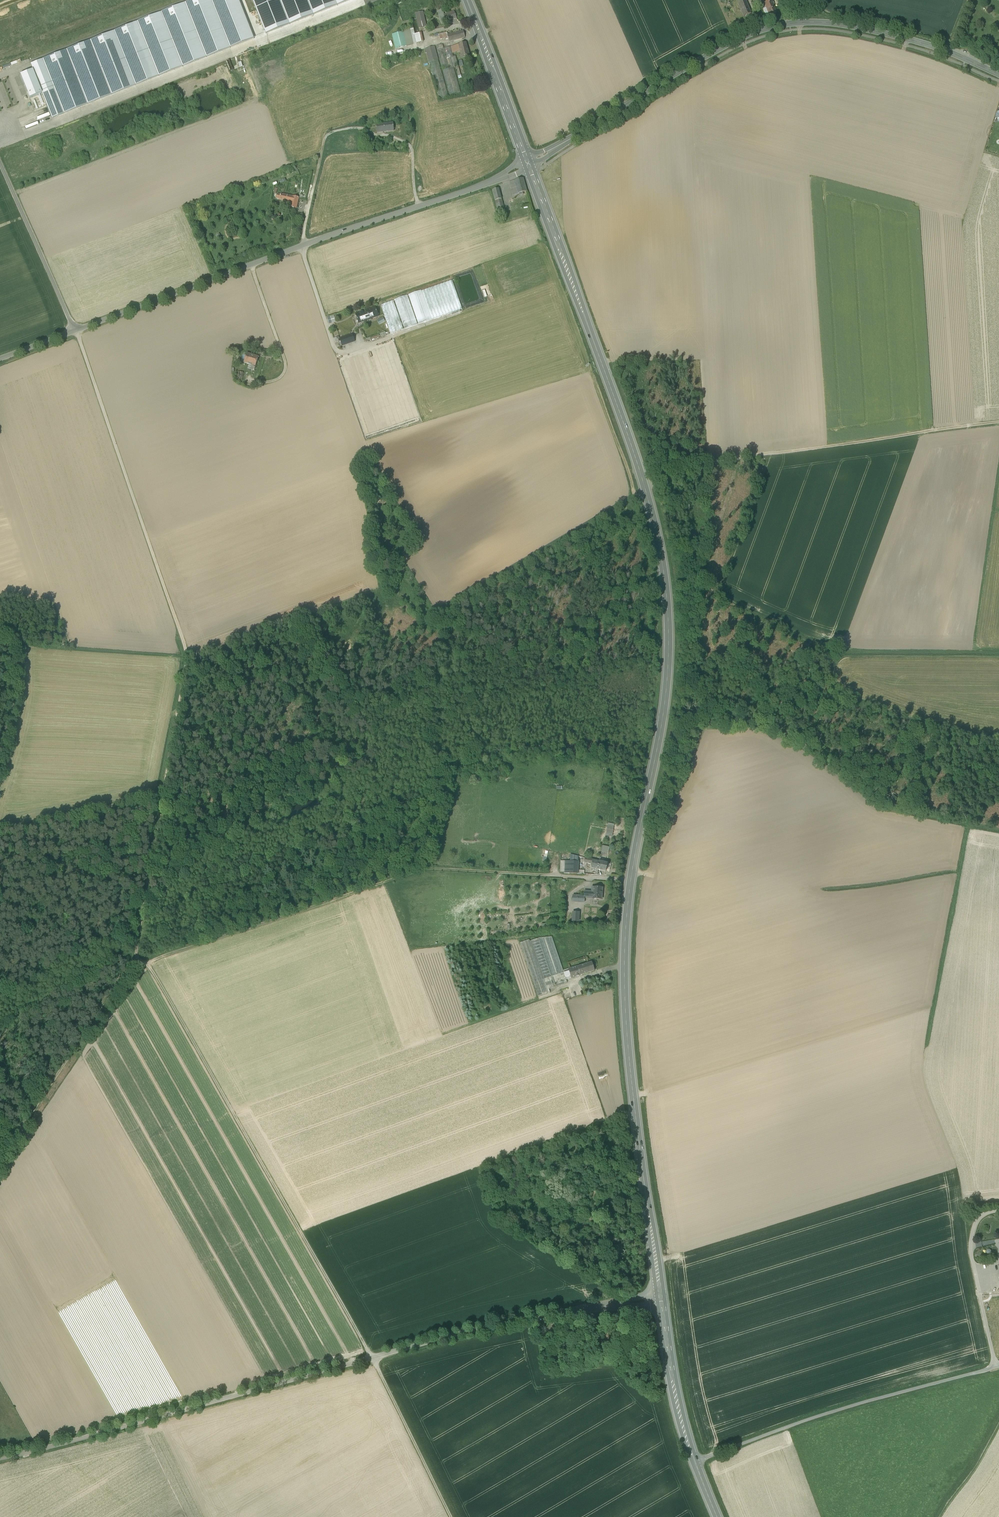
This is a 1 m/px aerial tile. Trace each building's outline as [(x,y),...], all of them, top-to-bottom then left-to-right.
[(30,64),(32,70),(42,93),(52,119),(255,39),(239,0),(193,0),(30,64)] [(751,13),(746,1),(738,4),(743,17),(751,13)] [(772,2),(765,5),(766,7),(768,13),(769,15),(776,12),(772,2)] [(423,12),(415,14),(417,19),(420,31),(423,30),(423,31),(427,30),(423,12)] [(454,12),(439,17),(442,23),(456,18),(454,12)] [(415,35),(420,33),(420,31),(417,19),(411,20),(415,35)] [(409,31),(403,32),(406,46),(413,44),(409,31)] [(403,32),(392,35),(395,49),(406,46),(403,32)] [(463,32),(448,35),(448,39),(449,42),(465,38),(463,32)] [(420,33),(415,35),(417,44),(423,42),(421,33),(420,33)] [(466,43),(451,47),(452,54),(460,51),(468,49),(466,43)] [(448,96),(434,44),(425,46),(439,99),(448,96)] [(452,68),(449,69),(444,49),(443,44),(436,46),(450,96),(461,93),(454,67),(452,68)] [(451,47),(444,49),(449,69),(452,68),(450,58),(453,57),(452,54),(451,47)] [(468,49),(460,51),(462,58),(469,55),(468,49)] [(453,57),(450,58),(452,68),(454,67),(456,67),(458,66),(456,57),(453,57)] [(42,93),(32,70),(20,74),(29,98),(42,93)] [(393,122),(384,123),(385,132),(394,131),(393,122)] [(384,123),(376,124),(377,133),(385,132),(384,123)] [(386,139),(378,140),(378,146),(378,148),(386,147),(386,139)] [(523,179),(509,182),(513,196),(527,192),(523,179)] [(498,189),(492,190),(498,213),(505,211),(498,189)] [(298,198),(281,194),(280,200),(292,202),(290,207),(296,208),(298,198)] [(452,281),(422,291),(431,320),(462,309),(452,281)] [(421,290),(408,295),(418,324),(431,320),(422,291),(421,290)] [(417,325),(407,295),(394,300),(404,329),(417,325)] [(393,301),(381,305),(391,334),(403,329),(393,301)] [(375,308),(365,311),(366,314),(368,313),(370,319),(378,316),(375,308)] [(365,311),(356,315),(359,323),(370,319),(368,313),(366,314),(365,311)] [(330,324),(337,322),(334,315),(328,317),(330,324)] [(352,334),(339,339),(342,346),(355,342),(352,334)] [(259,357),(247,353),(244,363),(256,366),(259,357)] [(366,427),(364,427),(365,433),(376,430),(372,412),(364,414),(366,427)] [(376,488),(368,491),(369,494),(372,502),(380,499),(376,488)] [(577,874),(578,870),(578,857),(570,855),(570,861),(570,873),(577,874)] [(585,858),(583,865),(586,865),(587,863),(592,864),(591,868),(596,869),(598,870),(606,872),(607,863),(585,858)] [(602,888),(593,887),(593,888),(593,892),(593,898),(593,899),(601,899),(602,888)] [(520,943),(538,997),(550,993),(549,989),(567,983),(552,937),(538,938),(530,941),(529,940),(520,943)] [(595,971),(592,962),(577,966),(580,975),(595,971)] [(569,971),(571,976),(572,978),(580,975),(577,966),(569,969),(569,971)] [(569,971),(569,969),(563,971),(566,980),(572,978),(571,976),(566,977),(564,973),(569,971)]
